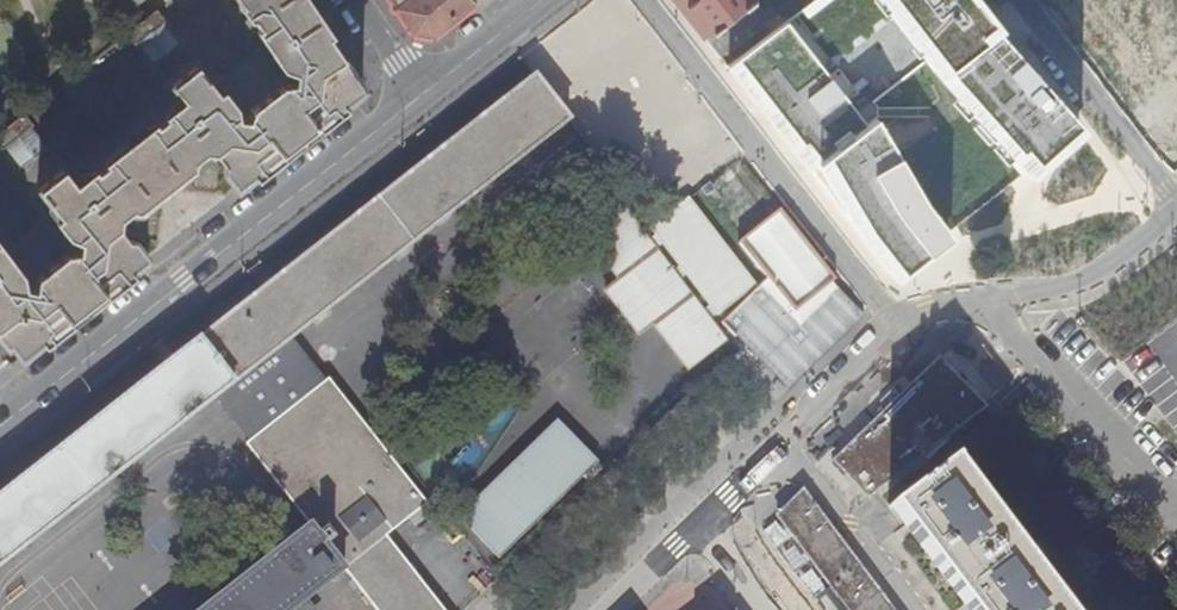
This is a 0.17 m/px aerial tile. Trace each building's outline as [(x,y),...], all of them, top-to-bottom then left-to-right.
[(241,6),(240,7),(247,20),(245,22),(253,34),(257,32),(283,70),(294,73),(292,86),(279,87),(251,110),(248,122),(234,120),(234,107),(222,91),(216,95),(195,67),(170,86),(182,101),(164,116),(162,112),(150,122),(153,125),(105,161),(102,158),(91,168),(94,170),(74,185),(62,170),(38,189),(59,216),(55,220),(68,236),(80,240),(78,252),(66,254),(37,277),(35,289),(23,287),(20,273),(0,247),(0,339),(5,346),(9,344),(19,359),(147,259),(134,242),(127,241),(118,229),(120,219),(132,209),(137,211),(192,168),(193,162),(203,153),(215,155),(223,165),(223,173),(236,190),(362,91),(327,39),(330,36),(306,0),(237,0),(241,6)] [(472,4),(469,0),(393,0),(415,32),(432,35),(472,4)] [(719,55),(721,57),(763,24),(763,22),(768,18),(754,0),(677,0),(719,55)] [(894,279),(954,232),(880,116),(873,100),(921,63),(1023,178),(1082,133),(978,0),(813,0),(789,18),(728,66),(894,279)] [(813,0),(787,0),(779,6),(789,18),(813,0)] [(164,20),(156,10),(126,33),(134,44),(138,41),(154,61),(177,43),(161,23),(164,20)] [(344,570),(377,609),(446,609),(385,536),(409,519),(416,526),(433,511),(328,380),(322,384),(287,341),(568,121),(534,78),(0,498),(0,566),(214,398),(250,441),(244,445),(309,527),(204,609),(293,609),(344,570)] [(0,131),(0,144),(3,147),(6,145),(21,166),(44,147),(29,126),(32,124),(24,113),(0,131)] [(640,169),(651,183),(680,160),(669,147),(640,169)] [(687,169),(680,160),(651,183),(658,191),(687,169)] [(585,236),(612,270),(620,264),(628,273),(620,279),(606,291),(640,333),(654,322),(661,316),(669,326),(662,332),(690,368),(726,339),(713,325),(621,207),(585,236)] [(587,226),(574,210),(557,223),(570,241),(587,226)] [(780,211),(739,244),(770,280),(726,321),(790,388),(866,314),(836,283),(783,215),(780,211)] [(620,264),(612,270),(620,279),(628,273),(620,264)] [(654,322),(662,332),(669,326),(661,316),(654,322)] [(988,408),(941,360),(906,394),(870,429),(836,461),(871,496),(988,408)] [(870,429),(906,394),(899,387),(863,422),(870,429)] [(597,462),(558,422),(461,516),(500,556),(597,462)] [(954,462),(892,507),(970,609),(1065,609),(954,462)] [(806,490),(779,515),(850,609),(896,609),(806,490)] [(656,609),(689,609),(682,597),(656,609)]
